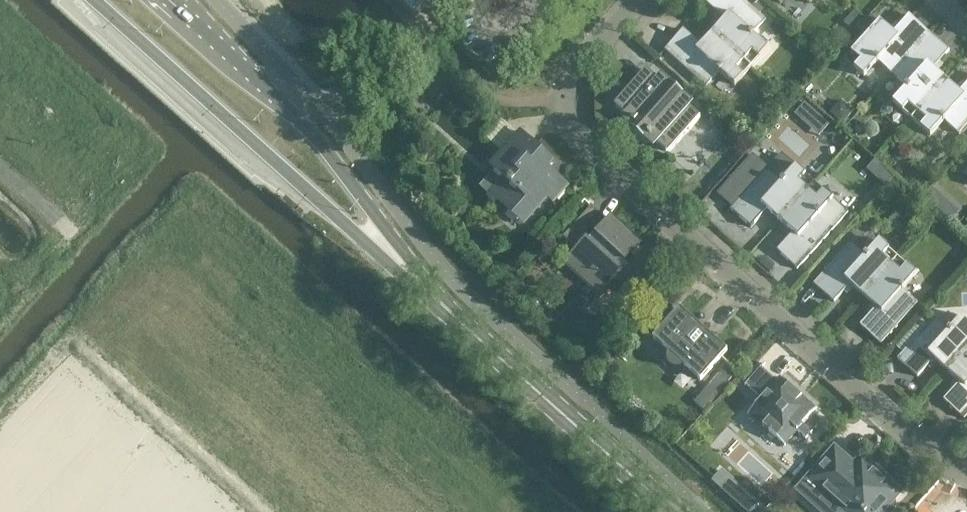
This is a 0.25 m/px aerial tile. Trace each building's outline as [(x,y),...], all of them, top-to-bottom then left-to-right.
[(416,19),(432,0),(395,0),(416,19)] [(713,33),(752,67),(769,49),(753,35),(767,20),(744,0),(710,0),(707,4),(725,20),(713,33)] [(879,62),(893,74),(930,33),(910,15),(894,33),(880,21),(845,60),(865,77),(879,62)] [(735,86),(752,67),(713,33),(702,46),(684,30),(665,50),(706,87),(720,72),(735,86)] [(930,33),(893,74),(907,87),(893,103),(912,120),(947,81),(934,69),(950,51),(930,33)] [(615,107),(669,155),(700,119),(647,72),(615,107)] [(947,81),(912,120),(931,136),(945,121),(960,134),(966,126),(966,84),(960,92),(947,81)] [(821,133),(831,120),(806,102),(797,115),(821,133)] [(556,200),(568,187),(537,159),(542,153),(521,134),(492,166),(497,170),(483,186),(520,219),(534,203),(538,207),(549,194),(556,200)] [(728,160),(743,148),(734,138),(720,149),(728,160)] [(752,155),(717,194),(733,207),(731,210),(751,228),(767,210),(780,222),(815,183),(796,166),(785,156),(772,172),(768,168),(752,155)] [(793,233),(777,251),(798,270),(849,213),(834,200),(815,183),(780,222),(793,233)] [(642,272),(651,262),(592,207),(564,238),(576,249),(563,264),(601,299),(616,282),(619,282),(620,292),(626,298),(635,297),(641,291),(641,281),(642,281),(642,272)] [(851,285),(864,296),(898,258),(880,241),(866,256),(851,243),(814,284),(835,303),(851,285)] [(898,258),(864,296),(877,308),(861,326),(881,344),(918,303),(903,290),(917,274),(898,258)] [(701,381),(728,352),(680,309),(654,338),(670,354),(668,358),(668,363),(671,367),(675,369),(680,369),(684,366),(701,381)] [(947,371),(966,349),(966,319),(963,316),(949,331),(934,318),(897,359),(918,377),(934,360),(947,371)] [(947,371),(960,383),(944,401),(965,419),(966,417),(966,349),(947,371)] [(765,364),(746,385),(762,399),(749,414),(784,446),(791,439),(801,428),(810,436),(826,418),(817,409),(813,414),(793,395),(796,392),(765,364)] [(895,505),(895,503),(893,500),(900,492),(880,474),(881,473),(876,468),(875,470),(869,465),(865,469),(857,470),(856,468),(835,450),(809,480),(846,511),(892,511),(894,509),(895,505)]
